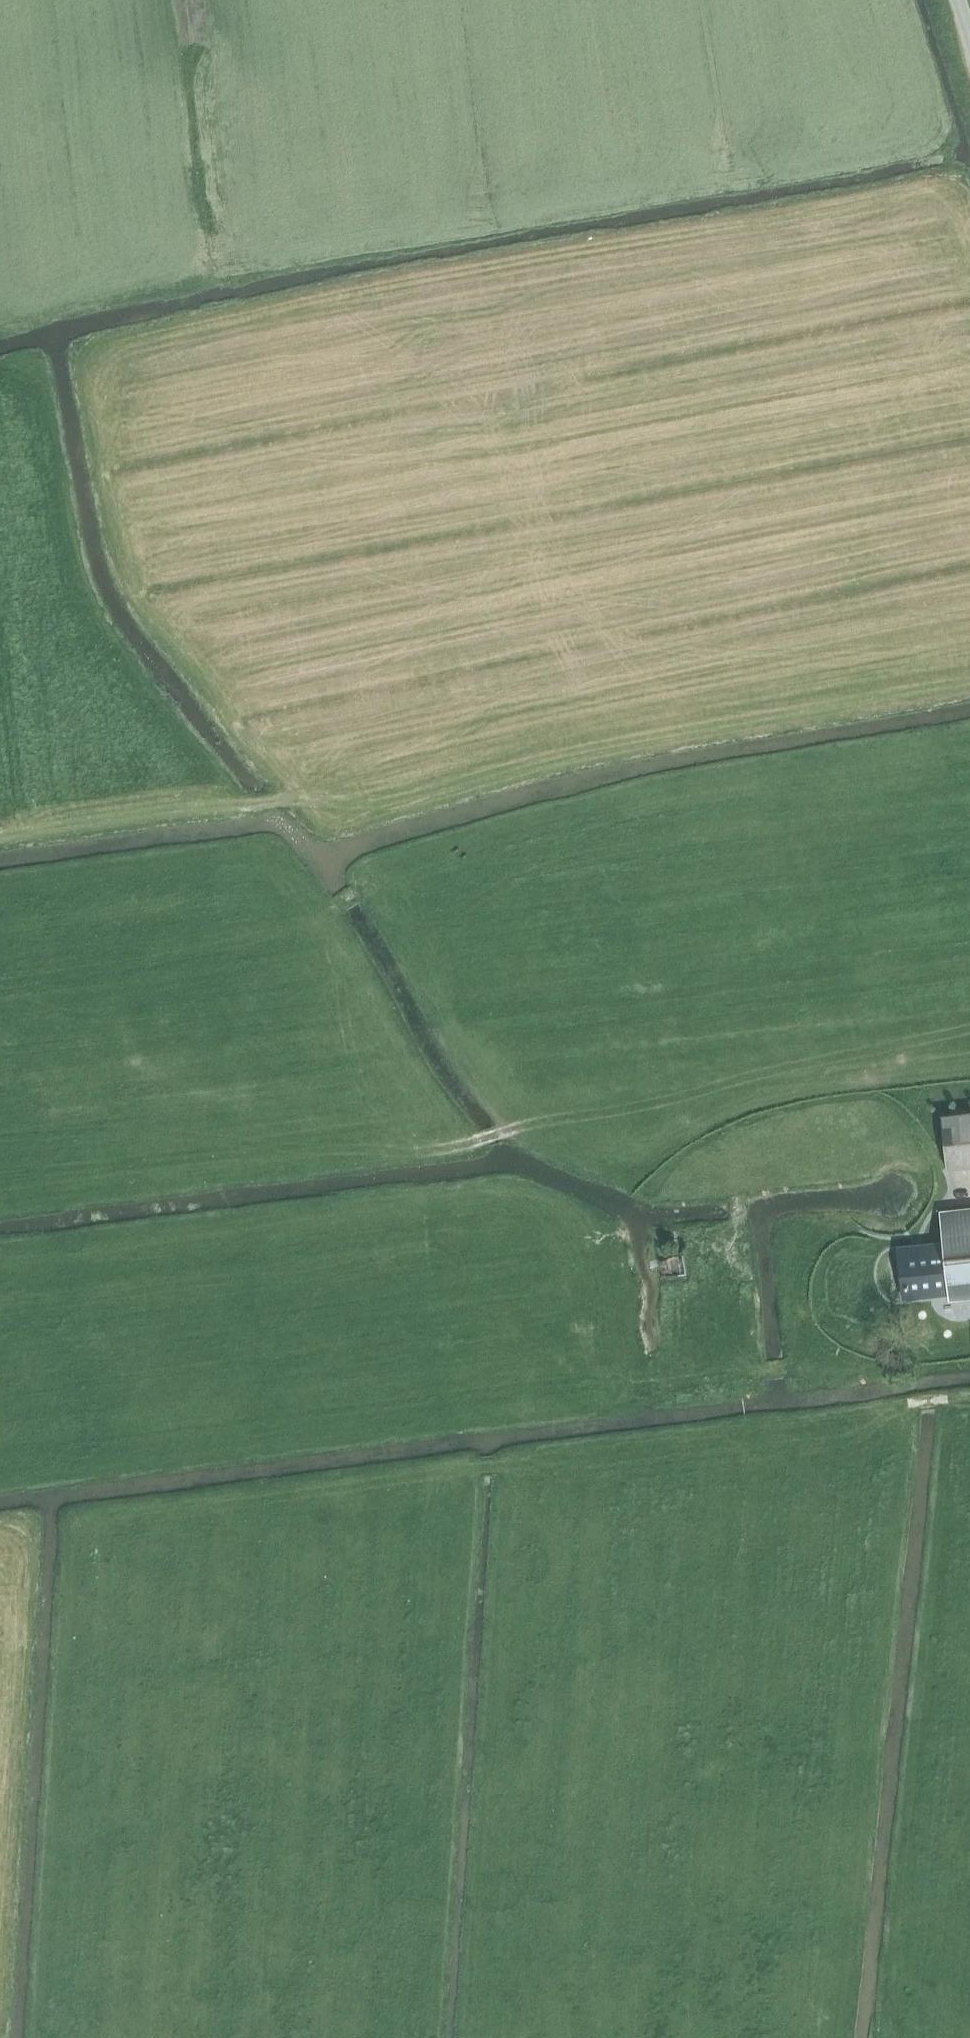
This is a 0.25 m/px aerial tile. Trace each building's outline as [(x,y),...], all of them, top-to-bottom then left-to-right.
[(969,1165),(969,1111),(940,1113),(945,1167),(969,1165)] [(969,1294),(969,1205),(939,1208),(944,1248),(903,1253),(907,1294),(947,1290),(948,1297),(969,1294)] [(687,1270),(683,1246),(659,1250),(663,1274),(687,1270)]
